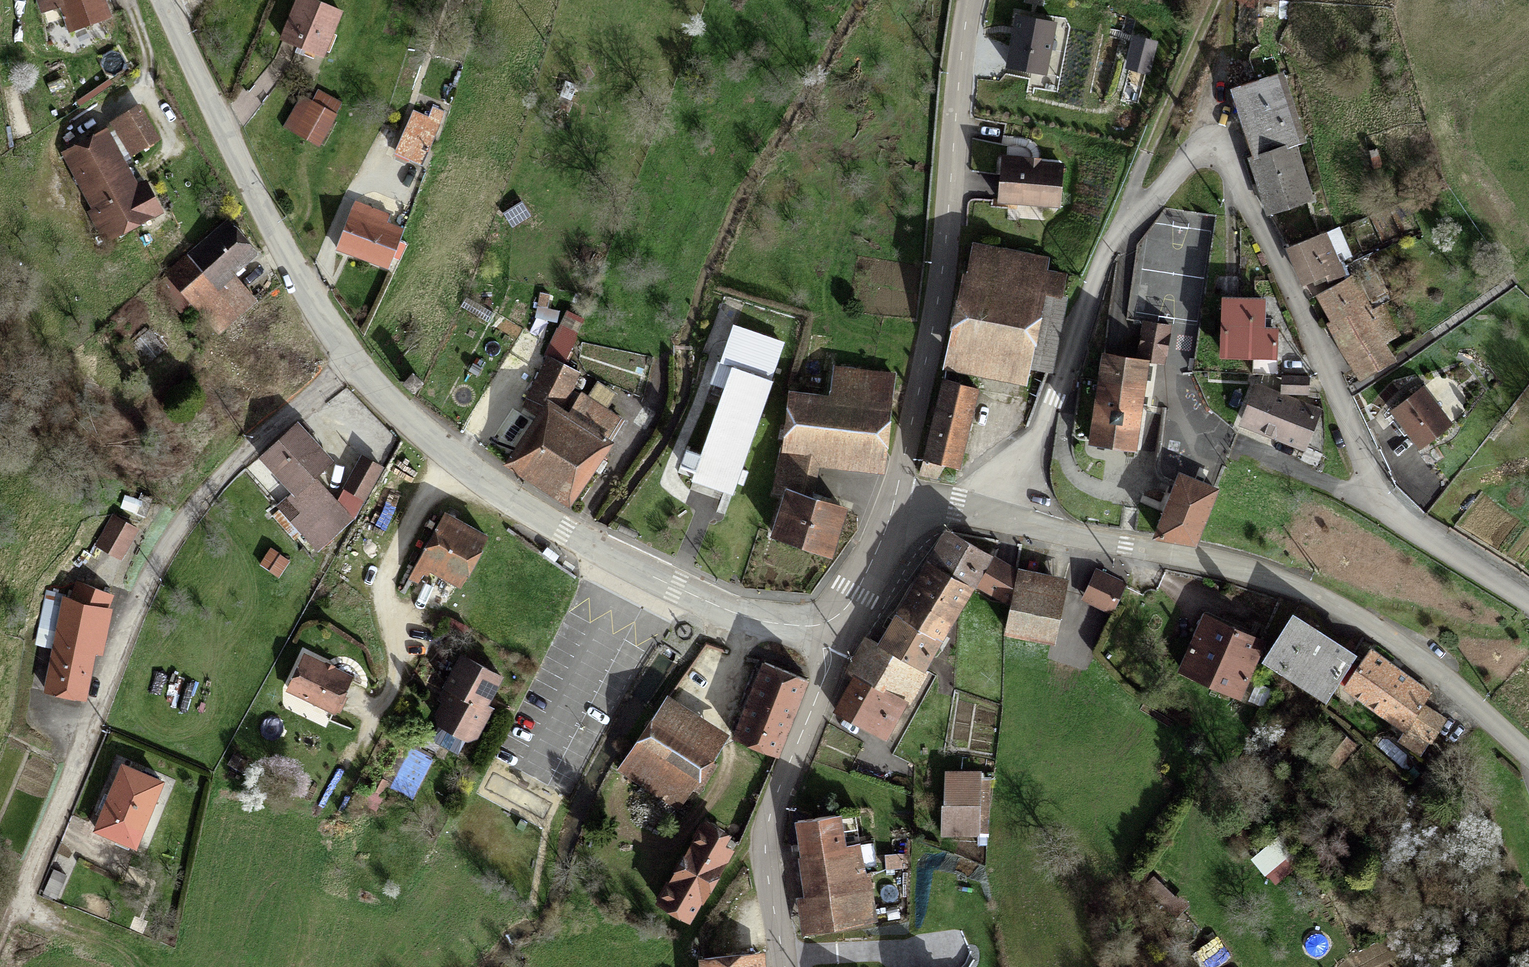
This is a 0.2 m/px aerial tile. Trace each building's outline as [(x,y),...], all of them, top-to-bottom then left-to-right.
[(70,31),(110,16),(104,0),(58,0),(70,31)] [(282,39),(322,56),(340,10),(316,0),(299,0),(282,39)] [(1054,21),(1018,15),(1008,67),(1044,73),(1054,21)] [(1147,69),(1154,42),(1136,38),(1130,65),(1147,69)] [(106,76),(125,70),(119,48),(99,54),(106,76)] [(1276,78),(1297,141),(1305,139),(1284,76),(1276,78)] [(1248,132),(1256,154),(1292,143),(1297,141),(1276,78),(1233,92),(1234,95),(1236,95),(1248,132)] [(334,112),(302,95),(285,124),(318,142),(334,112)] [(139,108),(120,119),(139,149),(157,137),(139,108)] [(413,112),(409,122),(435,134),(445,112),(434,108),(429,119),(413,112)] [(396,151),(422,163),(435,134),(409,122),(396,151)] [(117,234),(160,210),(146,183),(132,190),(126,178),(131,176),(106,130),(65,153),(96,211),(103,207),(117,234)] [(1243,134),(1250,156),(1256,154),(1248,132),(1243,134)] [(1309,199),(1292,143),(1256,154),(1250,156),(1249,156),(1269,213),(1309,199)] [(1377,147),(1369,150),(1371,157),(1379,155),(1377,147)] [(1040,158),(1039,163),(1002,160),(999,200),(1059,205),(1063,161),(1040,158)] [(354,201),(337,248),(389,267),(403,229),(387,223),(390,214),(354,201)] [(502,214),(512,229),(531,217),(521,202),(502,214)] [(106,240),(117,234),(103,207),(96,211),(91,214),(106,240)] [(256,251),(228,219),(187,255),(189,258),(170,275),(191,299),(220,332),(259,303),(232,272),(256,251)] [(1310,238),(1288,247),(1303,282),(1313,278),(1315,283),(1323,280),(1323,282),(1343,273),(1338,261),(1350,256),(1339,227),(1326,232),(1310,238)] [(1208,275),(1224,276),(1226,244),(1210,243),(1208,275)] [(972,245),(965,275),(983,280),(991,250),(972,245)] [(965,275),(950,349),(1027,365),(1045,272),(1046,262),(1018,255),(991,250),(983,280),(965,275)] [(1045,272),(1027,365),(1048,370),(1059,315),(1063,275),(1045,272)] [(182,307),(191,299),(170,275),(161,284),(182,307)] [(1077,300),(1081,277),(1070,275),(1066,299),(1077,300)] [(1370,310),(1352,276),(1317,294),(1332,321),(1347,347),(1366,337),(1372,349),(1381,344),(1382,346),(1356,361),(1359,366),(1365,377),(1394,361),(1391,356),(1384,345),(1383,343),(1397,336),(1380,304),(1370,310)] [(541,293),(538,304),(546,306),(548,294),(541,293)] [(1225,299),(1222,353),(1275,355),(1276,332),(1270,331),(1270,317),(1262,317),(1263,300),(1225,299)] [(568,313),(547,358),(561,364),(583,320),(568,313)] [(1138,359),(1104,354),(1090,443),(1135,449),(1147,360),(1163,362),(1169,325),(1144,321),(1138,359)] [(748,470),(741,467),(784,342),(732,325),(712,383),(726,388),(703,456),(686,450),(682,462),(698,468),(691,490),(729,503),(736,483),(743,485),(748,470)] [(279,338),(291,353),(300,345),(288,331),(279,338)] [(137,349),(148,362),(164,349),(153,335),(137,349)] [(540,412),(506,463),(568,503),(592,468),(599,473),(607,462),(600,457),(610,441),(609,441),(622,421),(575,391),(563,411),(560,409),(577,372),(561,364),(547,358),(525,404),(540,412)] [(772,533),(830,551),(843,509),(802,495),(812,449),(885,457),(891,407),(894,375),(833,370),(829,400),(792,396),(785,447),(776,491),(785,494),(782,505),(772,533)] [(413,373),(404,382),(414,390),(422,381),(413,373)] [(1282,375),(1282,391),(1308,392),(1309,376),(1282,375)] [(924,457),(919,472),(936,475),(944,462),(958,466),(978,389),(944,378),(924,457)] [(1304,446),(1322,454),(1325,439),(1324,411),(1324,410),(1318,412),(1257,387),(1243,421),(1304,446)] [(1423,387),(1392,410),(1420,447),(1451,423),(1423,387)] [(302,422),(299,426),(298,424),(261,455),(294,492),(288,497),(302,511),(290,521),(302,534),(338,502),(313,474),(330,459),(305,432),(309,429),(302,422)] [(362,456),(345,487),(365,497),(382,467),(362,456)] [(1181,475),(1156,534),(1194,540),(1215,489),(1181,475)] [(338,502),(302,534),(317,549),(352,517),(365,497),(345,487),(338,502)] [(302,511),(288,497),(277,507),(281,511),(290,521),(302,511)] [(281,511),(275,517),(296,540),(302,534),(290,521),(281,511)] [(418,561),(461,584),(486,537),(443,514),(418,561)] [(99,543),(122,555),(136,529),(114,517),(99,543)] [(948,530),(916,585),(958,610),(975,580),(989,554),(948,530)] [(1062,589),(1016,579),(1017,572),(993,558),(979,583),(1011,601),(1009,611),(1006,628),(1008,629),(1052,639),(1062,589)] [(1124,586),(1100,572),(1086,595),(1111,610),(1124,586)] [(63,596),(46,690),(84,697),(101,610),(104,611),(111,594),(79,582),(73,599),(63,596)] [(958,610),(916,585),(881,644),(923,668),(958,610)] [(33,643),(49,647),(62,593),(46,590),(33,643)] [(1309,683),(1327,695),(1337,680),(1344,685),(1358,665),(1350,660),(1354,654),(1294,614),(1267,655),(1301,678),(1297,685),(1304,690),(1309,683)] [(1211,641),(1220,621),(1206,616),(1197,634),(1211,641)] [(1262,641),(1220,621),(1211,641),(1197,634),(1182,669),(1238,695),(1262,641)] [(870,638),(861,654),(871,660),(881,644),(870,638)] [(884,735),(923,668),(881,644),(871,660),(861,654),(851,674),(853,675),(835,709),(884,735)] [(1358,665),(1344,685),(1412,731),(1426,741),(1428,743),(1444,718),(1422,703),(1428,694),(1369,649),(1358,665)] [(289,689),(334,711),(350,677),(305,655),(289,689)] [(490,709),(484,705),(501,675),(462,655),(446,686),(447,686),(451,689),(445,700),(437,714),(440,724),(466,737),(475,735),(490,709)] [(777,754),(807,679),(764,661),(734,737),(777,754)] [(1251,699),(1265,705),(1271,690),(1257,685),(1251,699)] [(445,700),(451,689),(447,686),(441,697),(445,700)] [(658,707),(618,768),(678,809),(692,788),(710,762),(719,748),(658,707)] [(278,739),(284,722),(266,715),(260,732),(278,739)] [(1337,727),(1318,750),(1336,766),(1356,744),(1337,727)] [(1406,739),(1419,750),(1426,741),(1412,731),(1406,739)] [(388,790),(411,802),(433,759),(409,747),(388,790)] [(710,762),(692,788),(697,792),(715,765),(710,762)] [(122,764),(95,828),(134,844),(161,780),(122,764)] [(982,771),(944,770),(942,836),(980,837),(982,771)] [(387,781),(376,776),(371,786),(381,792),(387,781)] [(500,802),(544,815),(549,797),(506,784),(500,802)] [(815,932),(869,922),(864,889),(867,888),(860,842),(844,844),(839,814),(798,820),(815,932)] [(704,822),(658,899),(688,915),(698,896),(699,896),(725,857),(716,851),(721,842),(726,835),(704,822)] [(1293,865),(1281,853),(1288,847),(1274,831),(1250,853),(1275,881),(1293,865)] [(731,849),(721,842),(716,851),(725,857),(731,849)] [(886,868),(901,868),(900,851),(885,851),(886,868)] [(54,868),(43,892),(55,897),(66,874),(54,868)] [(1144,887),(1167,908),(1177,897),(1154,876),(1144,887)] [(883,905),(898,903),(895,882),(880,885),(883,905)] [(872,921),(867,888),(864,889),(869,922),(872,921)] [(704,966),(751,966),(750,953),(703,957),(704,966)]
